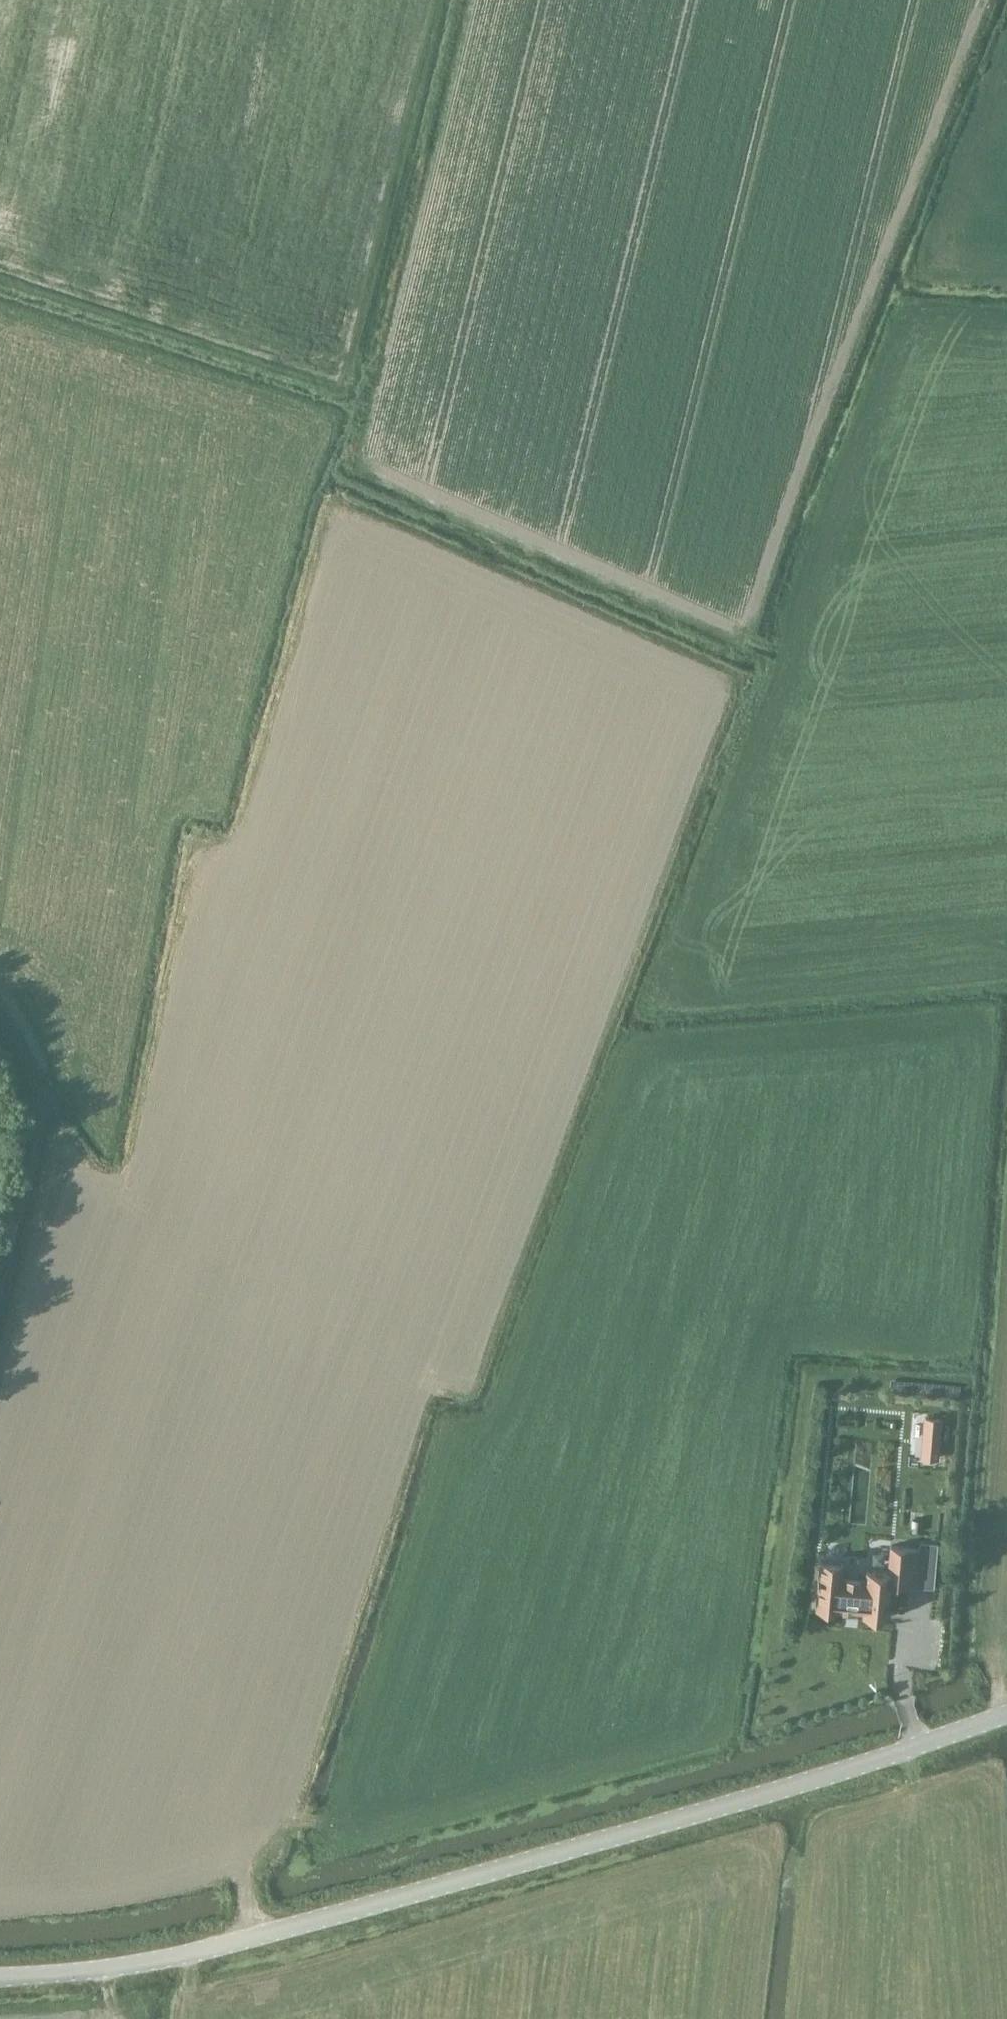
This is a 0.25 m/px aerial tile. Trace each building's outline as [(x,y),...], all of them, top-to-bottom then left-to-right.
[(940,1416),(924,1415),(920,1454),(936,1456),(940,1416)] [(889,1616),(892,1583),(916,1585),(919,1547),(889,1545),(887,1570),(865,1569),(864,1577),(842,1575),(843,1561),(818,1559),(814,1607),(861,1611),(861,1614),(889,1616)]
